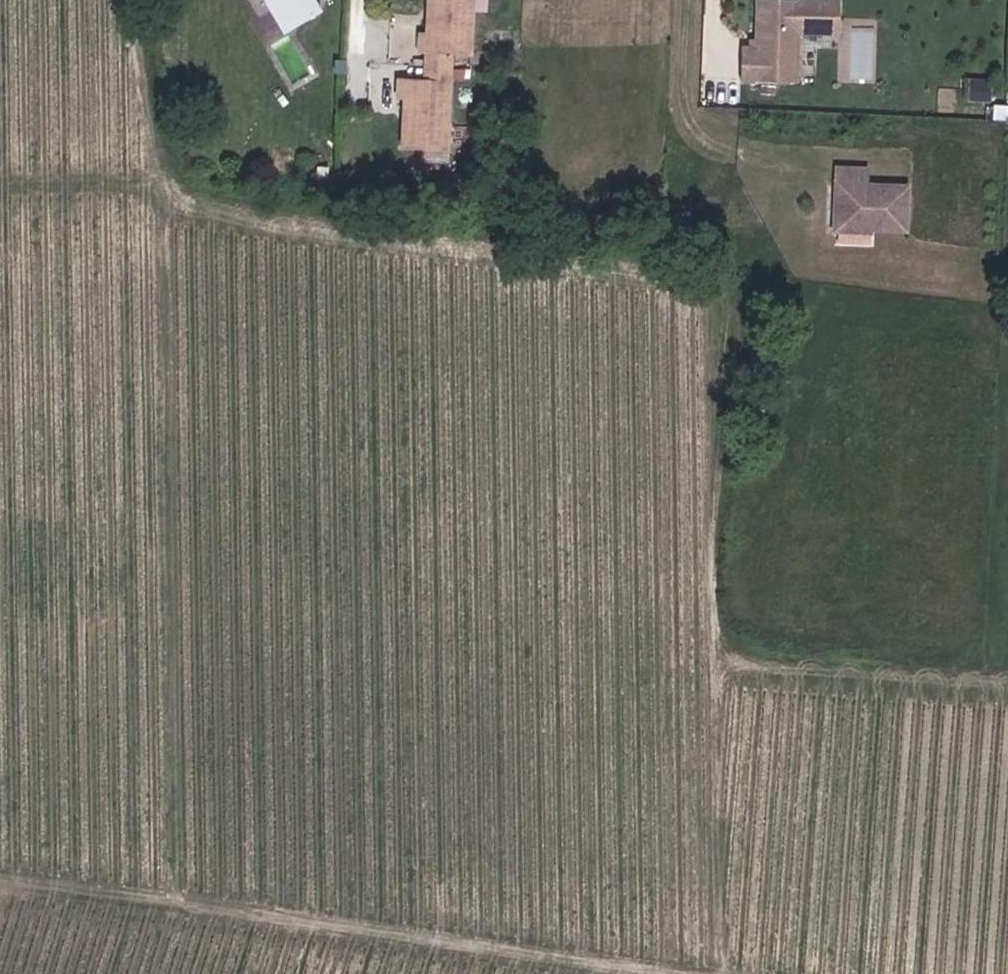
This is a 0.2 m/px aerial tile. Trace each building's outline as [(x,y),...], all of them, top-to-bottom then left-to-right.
[(300,27),(328,10),(323,0),(285,0),(300,27)] [(482,0),(438,0),(437,9),(441,9),(440,18),(437,18),(435,34),(428,33),(427,51),(435,51),(459,53),(468,54),(478,55),(482,0)] [(807,30),(848,32),(850,0),(768,0),(766,45),(751,45),(749,77),(804,80),(807,30)] [(457,82),(459,53),(435,51),(433,80),(457,82)] [(451,148),(457,82),(433,80),(405,78),(404,95),(411,96),(410,112),(413,112),(413,121),(409,121),(407,145),(451,148)] [(888,229),(890,185),(849,183),(850,168),(820,167),(819,183),(823,183),(821,225),(854,227),(888,229)] [(853,242),(854,227),(821,225),(820,240),(853,242)]
